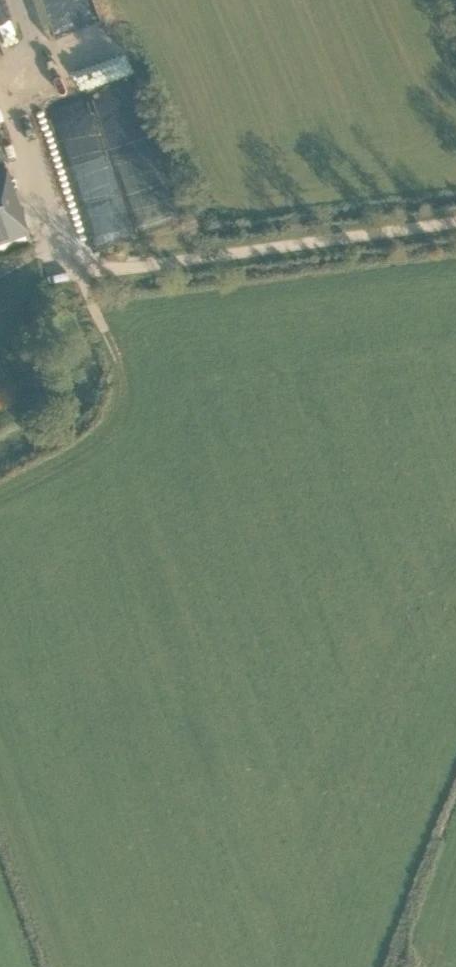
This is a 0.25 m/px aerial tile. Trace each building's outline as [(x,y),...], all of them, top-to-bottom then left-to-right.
[(54,109),(92,248),(133,237),(95,98),(54,109)] [(0,153),(0,254),(31,243),(0,153)]
